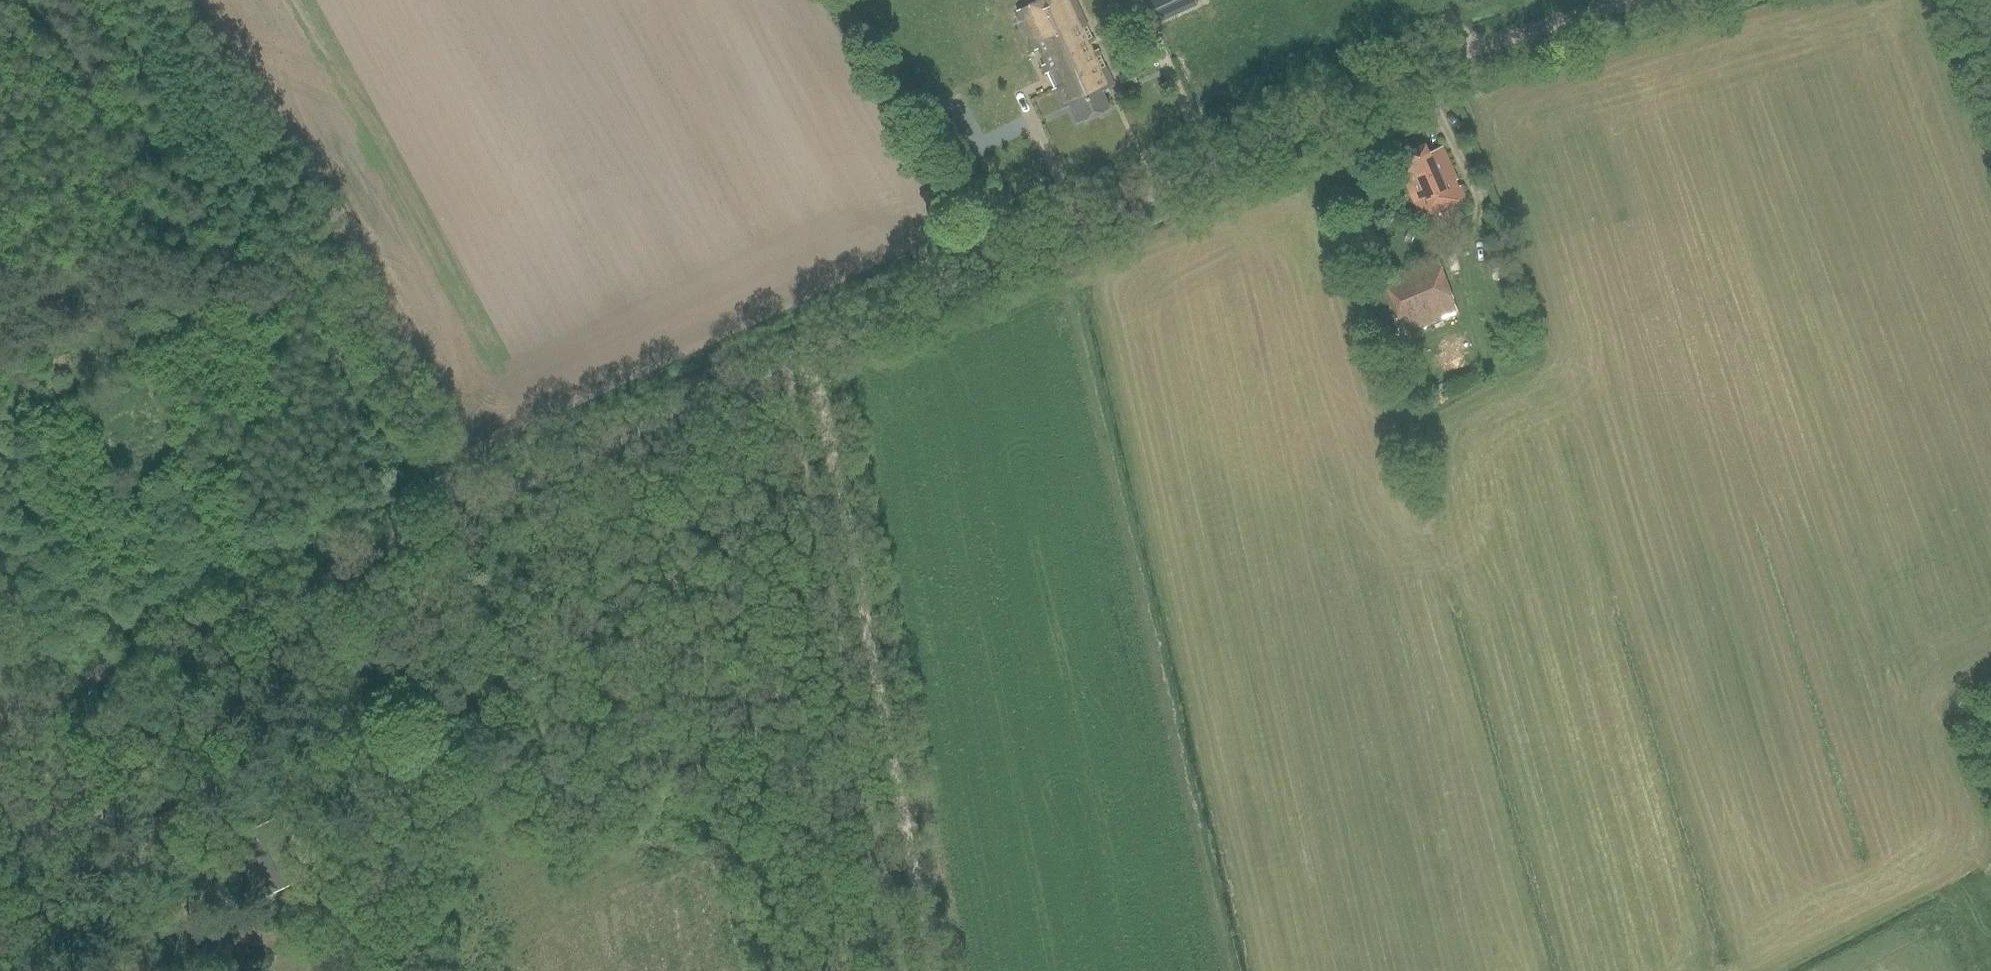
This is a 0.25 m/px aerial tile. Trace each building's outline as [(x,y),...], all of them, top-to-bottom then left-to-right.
[(1018,9),(1036,50),(1039,49),(1045,63),(1042,65),(1046,74),(1051,72),(1058,86),(1054,88),(1063,108),(1069,105),(1077,123),(1109,109),(1111,108),(1104,92),(1114,86),(1097,49),(1094,51),(1090,44),(1094,43),(1075,0),(1038,0),(1018,9)] [(1157,23),(1199,3),(1197,0),(1147,0),(1157,23)] [(1133,70),(1119,76),(1125,88),(1139,82),(1133,70)] [(1421,214),(1465,193),(1440,140),(1426,147),(1422,140),(1393,154),(1421,214)] [(1405,333),(1460,311),(1439,257),(1384,278),(1405,333)] [(263,883),(299,866),(277,819),(241,836),(263,883)]
